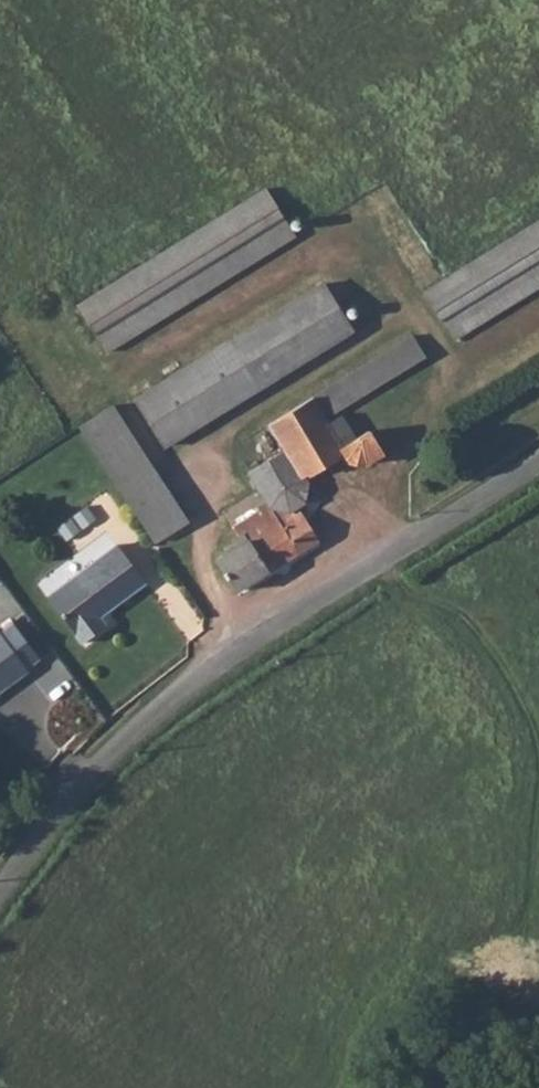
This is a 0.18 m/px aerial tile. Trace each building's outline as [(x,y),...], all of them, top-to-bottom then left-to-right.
[(171,243),(73,301),(100,349),(292,236),(263,188),(171,243)] [(422,289),(452,338),(538,284),(538,217),(422,289)] [(320,282),(132,399),(161,448),(349,332),(320,282)] [(243,473),(265,508),(267,508),(288,514),(301,505),(308,486),(302,475),(336,453),(342,464),(358,469),(381,454),(366,430),(352,438),(338,418),(327,425),(324,420),(421,358),(409,340),(267,427),(280,451),(243,473)] [(108,407),(76,427),(153,544),(184,524),(108,407)] [(267,508),(265,508),(231,527),(238,539),(223,548),(226,553),(214,561),(234,592),(315,542),(300,518),(280,529),(267,508)] [(117,549),(45,602),(80,648),(98,637),(89,624),(144,583),(117,549)] [(0,635),(0,642),(21,670),(36,659),(11,627),(0,635)] [(0,642),(0,689),(23,672),(21,670),(0,642)]
